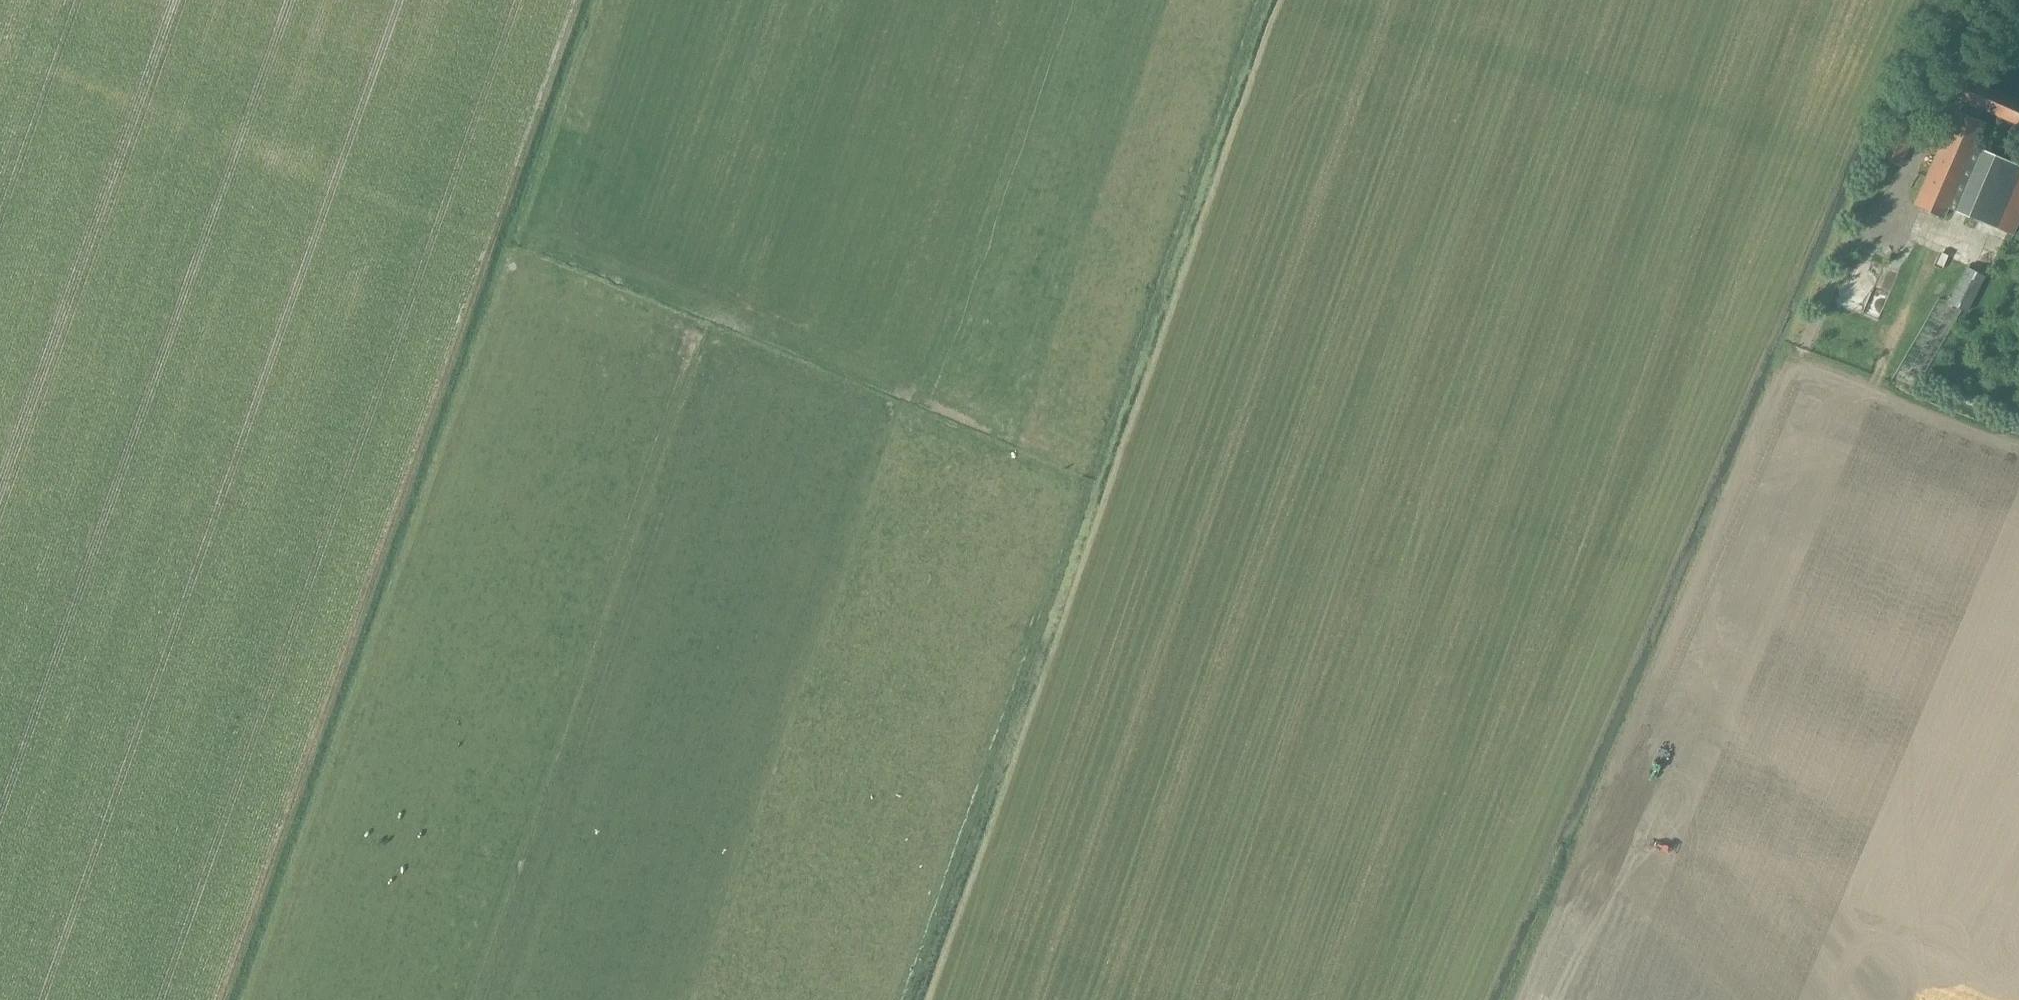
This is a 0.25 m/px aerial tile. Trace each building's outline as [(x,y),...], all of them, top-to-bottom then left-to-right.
[(1986,122),(1980,120),(1984,110),(2018,125),(2018,99),(1969,78),(1959,99),(1960,99),(1955,109),(1954,108),(1913,204),(1944,217),(1949,207),(1976,145),(1986,122)] [(2013,235),(2018,222),(2018,164),(1981,147),(1976,145),(1949,207),(1954,210),(2013,235)] [(1948,302),(1967,311),(1992,264),(1972,254),(1948,302)]
